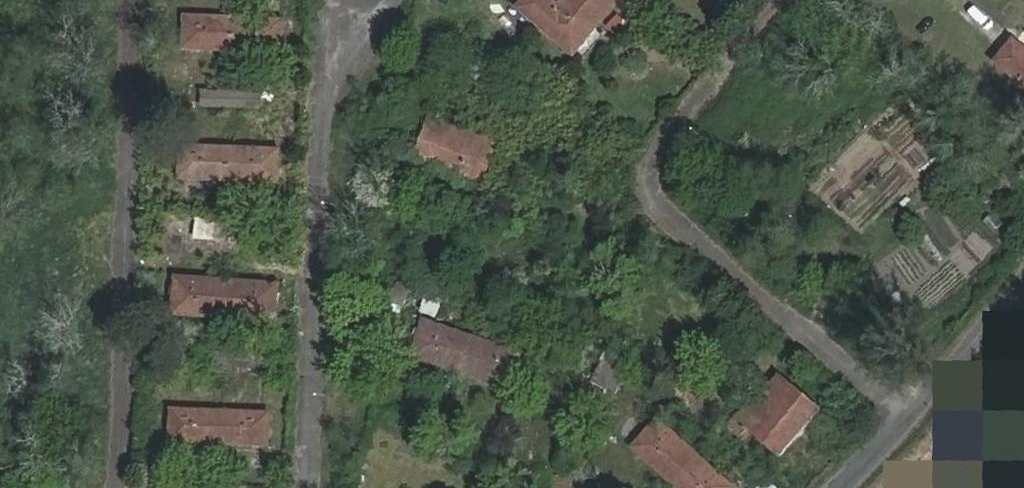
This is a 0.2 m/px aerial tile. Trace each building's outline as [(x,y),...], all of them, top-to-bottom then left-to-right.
[(561,4),(559,7),(555,4),(550,0),(526,0),(520,7),(572,52),(615,0),(565,0),(561,4)] [(184,49),(235,52),(236,20),(186,17),(184,49)] [(236,20),(235,52),(281,53),(282,22),(236,20)] [(1014,46),(998,66),(1023,87),(1023,54),(1014,46)] [(233,92),(202,90),(202,105),(233,107),(233,92)] [(261,108),(261,93),(233,92),(233,107),(261,108)] [(498,142),(433,118),(418,155),(484,180),(498,142)] [(181,177),(231,180),(232,148),(182,146),(181,177)] [(232,148),(231,180),(279,182),(279,151),(232,148)] [(230,219),(217,218),(215,240),(229,241),(230,219)] [(230,219),(229,241),(241,242),(242,220),(230,219)] [(253,243),(255,221),(242,220),(241,242),(253,243)] [(177,316),(226,319),(227,283),(179,280),(177,316)] [(405,305),(410,287),(396,282),(390,300),(405,305)] [(227,283),(226,319),(274,321),(275,286),(227,283)] [(426,292),(410,287),(405,305),(420,310),(426,292)] [(463,370),(474,340),(425,322),(414,353),(463,370)] [(520,356),(474,340),(463,370),(510,386),(520,356)] [(224,369),(225,355),(195,352),(194,367),(224,369)] [(252,357),(225,355),(224,369),(251,371),(252,357)] [(597,376),(604,361),(590,355),(583,370),(597,376)] [(606,385),(615,366),(604,361),(597,376),(596,380),(606,385)] [(627,371),(615,366),(606,385),(618,390),(627,371)] [(726,405),(683,368),(665,387),(710,424),(726,405)] [(753,419),(746,413),(740,408),(732,416),(779,455),(793,438),(794,439),(807,425),(805,423),(819,406),(780,373),(771,383),(779,389),(753,419)] [(771,383),(746,413),(753,419),(779,389),(771,383)] [(172,443),(222,445),(223,414),(174,412),(172,443)] [(223,414),(222,445),(270,448),(272,417),(223,414)] [(671,480),(695,453),(656,419),(633,445),(671,480)] [(695,453),(671,480),(680,487),(729,487),(731,486),(695,453)]
